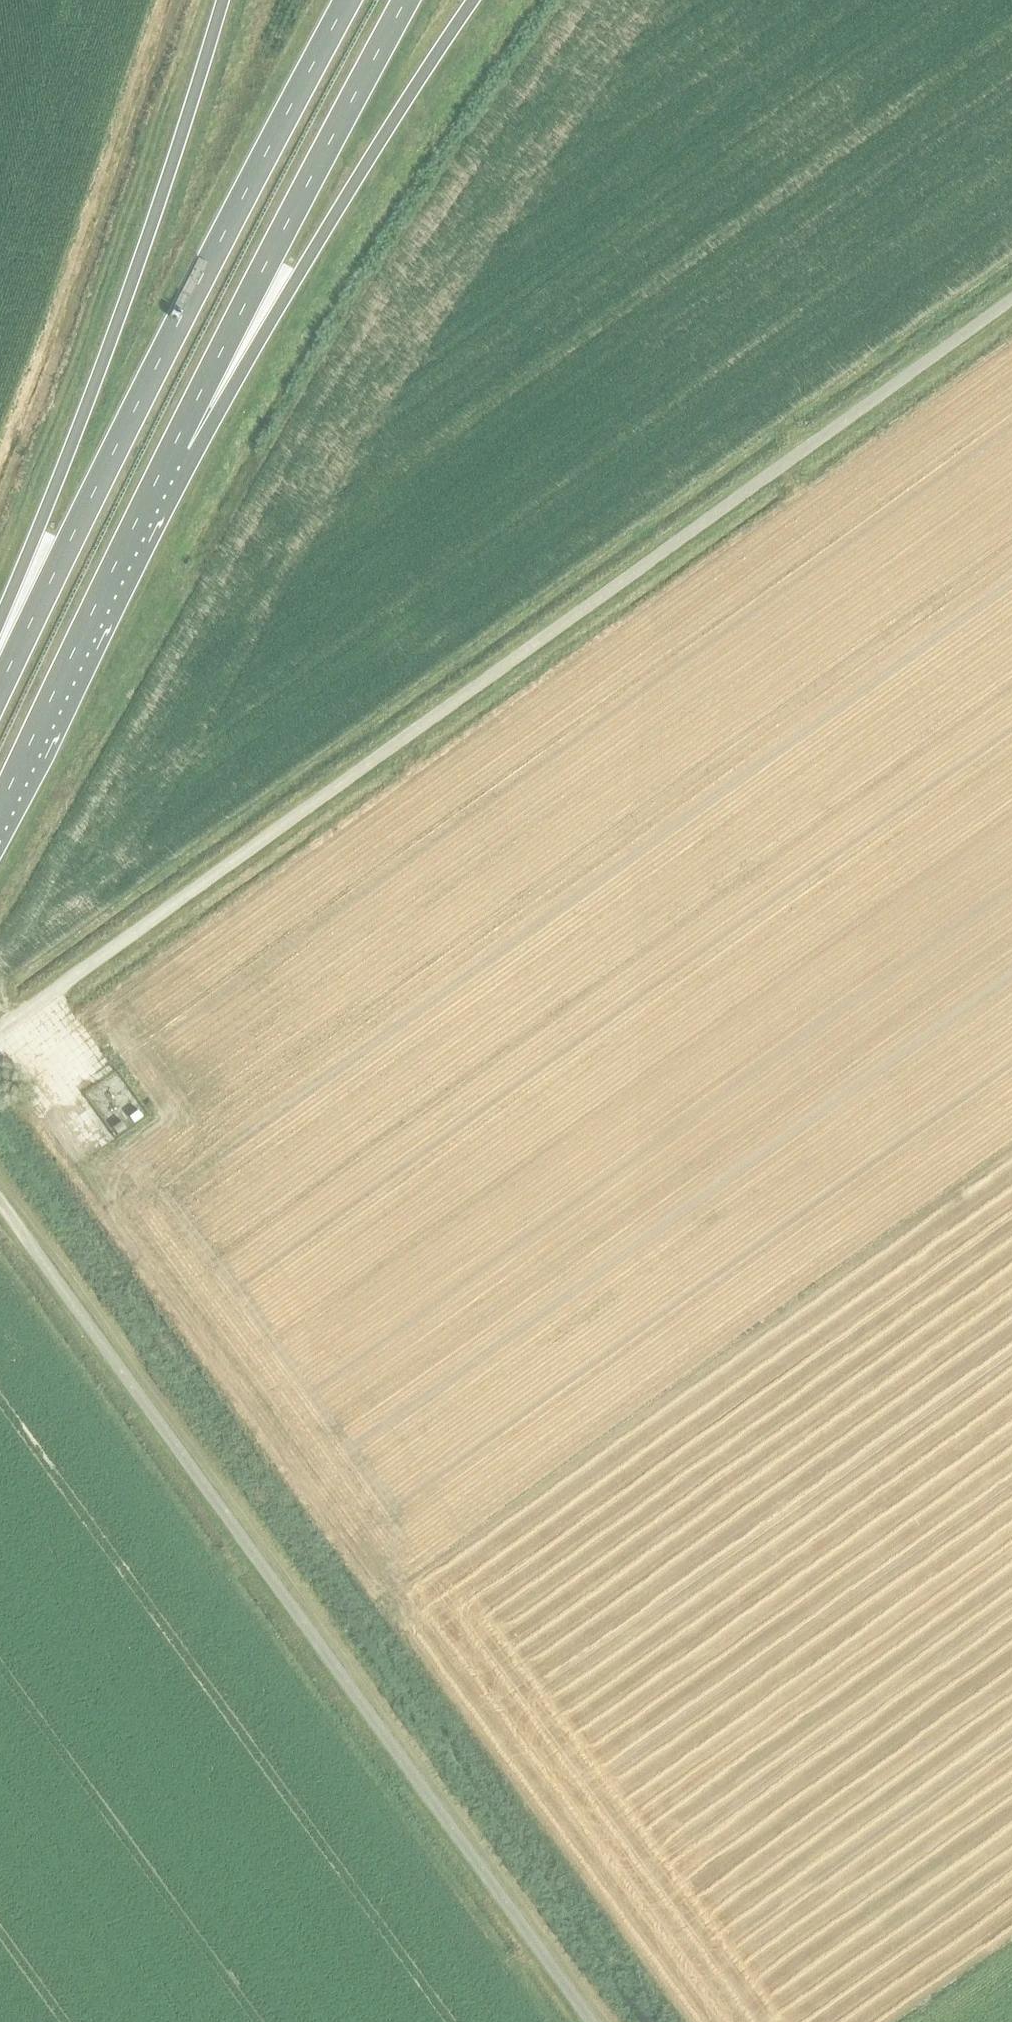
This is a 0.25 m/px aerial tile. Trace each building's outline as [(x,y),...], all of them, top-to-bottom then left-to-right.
[(98,1085),(113,1110),(123,1104),(134,1124),(151,1115),(125,1069),(98,1085)]
